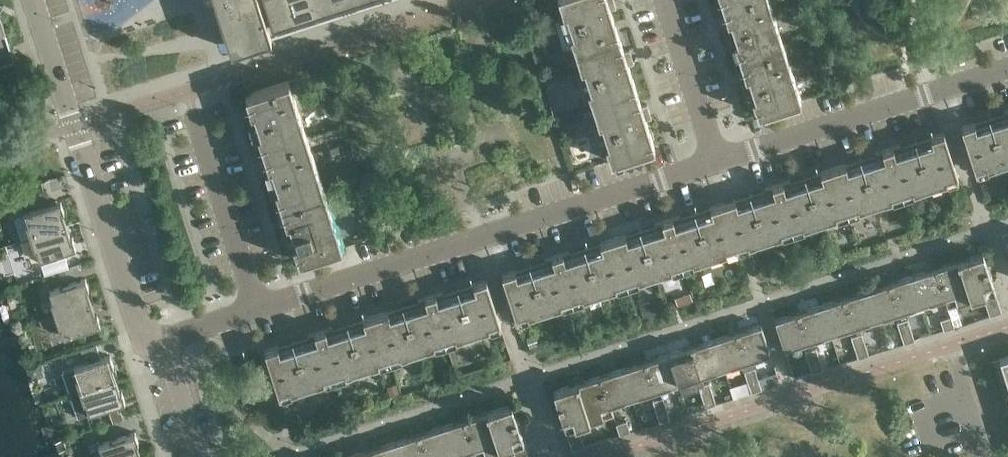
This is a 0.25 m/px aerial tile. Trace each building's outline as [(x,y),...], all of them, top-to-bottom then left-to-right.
[(221,18),(224,28),(228,39),(231,49),(272,36),(276,34),(265,1),(265,0),(215,0),(221,18)] [(265,1),(276,34),(280,33),(288,30),(298,27),(289,0),(265,0),(265,1)] [(298,27),(301,26),(309,24),(318,21),(311,0),(289,0),(298,27)] [(318,21),(321,20),(329,17),(339,14),(334,0),(311,0),(318,21)] [(339,14),(342,13),(350,11),(359,8),(357,0),(334,0),(339,14)] [(612,12),(611,9),(616,7),(614,0),(559,0),(563,11),(566,10),(573,31),(570,32),(575,49),(619,35),(612,12)] [(769,0),(728,0),(722,2),(731,30),(734,29),(737,39),(734,40),(739,57),(783,43),(769,0)] [(0,13),(0,64),(15,59),(0,13)] [(637,90),(628,64),(634,62),(630,48),(624,50),(619,35),(575,49),(581,66),(584,65),(590,86),(587,87),(593,104),(637,90)] [(801,99),(783,43),(739,57),(749,86),(752,85),(755,94),(752,95),(757,113),(801,99)] [(310,147),(289,79),(245,94),(255,123),(257,122),(260,131),(258,132),(267,161),(310,147)] [(655,146),(646,118),(651,116),(648,104),(642,106),(637,90),(593,104),(598,121),(601,120),(608,141),(605,142),(611,160),(655,146)] [(1004,110),(1006,117),(976,127),(975,121),(961,126),(975,168),(986,164),(987,167),(1007,160),(1007,109),(1004,110)] [(957,173),(947,141),(944,131),(930,135),(932,141),(902,151),(900,143),(888,147),(902,191),(912,188),(913,191),(947,180),(946,177),(957,173)] [(324,190),(312,152),(310,147),(267,161),(272,178),(275,177),(280,192),(277,193),(281,204),(324,190)] [(902,191),(888,147),(875,151),(877,159),(848,168),(846,163),(833,167),(847,209),(857,206),(858,209),(892,198),(891,195),(902,191)] [(847,209),(833,167),(820,171),(822,176),(792,186),(790,179),(778,183),(792,227),(802,223),(803,226),(837,216),(836,213),(847,209)] [(46,182),(25,190),(30,202),(50,194),(46,182)] [(792,227),(778,183),(765,187),(767,194),(735,204),(733,199),(729,200),(710,206),(712,212),(682,221),(680,214),(667,218),(682,262),(692,259),(693,262),(727,251),(726,248),(736,245),(738,244),(739,247),(743,246),(748,244),(782,233),(781,230),(792,227)] [(342,246),(324,190),(281,204),(286,222),(289,221),(290,224),(296,241),(293,242),(299,260),(342,246)] [(66,224),(62,211),(64,211),(61,200),(25,212),(28,222),(26,223),(28,228),(22,230),(25,238),(66,224)] [(682,262),(667,218),(655,222),(657,230),(627,239),(626,233),(613,237),(626,280),(637,276),(638,279),(672,268),(671,265),(682,262)] [(76,247),(73,237),(71,237),(66,224),(25,238),(27,245),(33,243),(34,249),(36,248),(40,259),(76,247)] [(626,280),(613,237),(600,242),(602,247),(572,257),(570,249),(557,253),(571,297),(582,294),(583,297),(617,286),(616,283),(626,280)] [(1002,312),(990,273),(983,252),(935,267),(945,297),(947,306),(983,295),(990,315),(1002,312)] [(571,297),(557,253),(545,257),(547,265),(517,274),(515,269),(502,273),(516,315),(527,312),(528,315),(562,304),(561,301),(571,297)] [(945,297),(935,267),(912,275),(922,304),(945,297)] [(922,304),(912,275),(889,282),(899,312),(922,304)] [(91,301),(87,288),(89,288),(86,277),(49,289),(53,299),(51,300),(53,305),(47,307),(49,315),(91,301)] [(500,320),(488,283),(486,278),(473,282),(475,288),(445,298),(443,290),(430,294),(444,338),(455,335),(456,338),(490,327),(489,324),(500,320)] [(899,312),(889,282),(866,289),(876,319),(899,312)] [(876,319),(866,289),(844,297),(853,327),(876,319)] [(444,338),(430,294),(418,298),(420,306),(390,315),(388,309),(376,314),(389,356),(400,352),(401,355),(435,345),(434,341),(444,338)] [(853,327),(844,297),(821,304),(830,334),(853,327)] [(101,324),(97,314),(95,314),(91,301),(49,315),(52,322),(57,320),(59,325),(61,325),(64,336),(101,324)] [(830,334),(821,304),(798,312),(807,341),(830,334)] [(807,341),(798,312),(775,319),(784,349),(807,341)] [(389,356),(376,314),(363,318),(365,323),(335,333),(333,326),(320,330),(334,374),(344,370),(345,373),(380,362),(379,359),(389,356)] [(955,327),(951,316),(940,319),(944,330),(955,327)] [(911,328),(908,317),(897,321),(900,332),(911,328)] [(771,353),(761,323),(738,331),(748,360),(771,353)] [(915,339),(911,328),(900,332),(904,343),(915,339)] [(334,374),(320,330),(308,334),(310,341),(280,351),(278,345),(265,349),(279,394),(281,394),(280,391),(290,388),(291,391),(325,380),(324,377),(334,374)] [(748,360),(738,331),(715,338),(725,368),(748,360)] [(865,343),(862,332),(851,336),(855,347),(865,343)] [(725,368),(715,338),(693,345),(702,375),(725,368)] [(869,354),(865,343),(855,347),(858,358),(869,354)] [(702,375),(693,345),(670,353),(679,383),(702,375)] [(820,358),(816,347),(805,350),(809,361),(820,358)] [(679,383),(670,353),(647,360),(656,390),(679,383)] [(116,378),(112,365),(114,365),(110,354),(74,366),(78,376),(76,377),(77,382),(72,384),(74,392),(116,378)] [(1000,358),(1007,384),(1007,355),(1000,358)] [(823,369),(820,358),(809,361),(812,372),(823,369)] [(656,390),(647,360),(624,367),(633,397),(656,390)] [(633,397),(624,367),(601,375),(611,405),(633,397)] [(759,378),(755,367),(744,370),(748,381),(759,378)] [(613,414),(611,405),(601,375),(553,390),(560,411),(572,449),(584,446),(578,425),(613,414)] [(125,401),(122,390),(120,391),(116,378),(74,392),(76,399),(82,397),(84,402),(86,402),(89,412),(125,401)] [(762,389),(759,378),(748,381),(751,392),(762,389)] [(713,392),(709,382),(699,385),(702,396),(713,392)] [(716,403),(713,392),(702,396),(706,407),(716,403)] [(667,407),(663,396),(653,400),(656,411),(667,407)] [(518,425),(512,404),(464,419),(473,449),(476,456),(478,456),(512,446),(515,456),(529,456),(518,425)] [(670,418),(667,407),(656,411),(660,421),(670,418)] [(473,449),(464,419),(441,426),(450,456),(473,449)] [(630,431),(627,420),(616,423),(620,434),(630,431)] [(441,426),(418,434),(426,456),(447,456),(450,456),(441,426)] [(137,442),(139,442),(135,431),(99,443),(102,453),(101,454),(102,456),(135,456),(141,455),(137,442)] [(418,434),(395,441),(400,456),(426,456),(418,434)] [(395,441),(372,448),(375,456),(400,456),(395,441)] [(372,448),(351,455),(352,456),(375,456),(372,448)]
